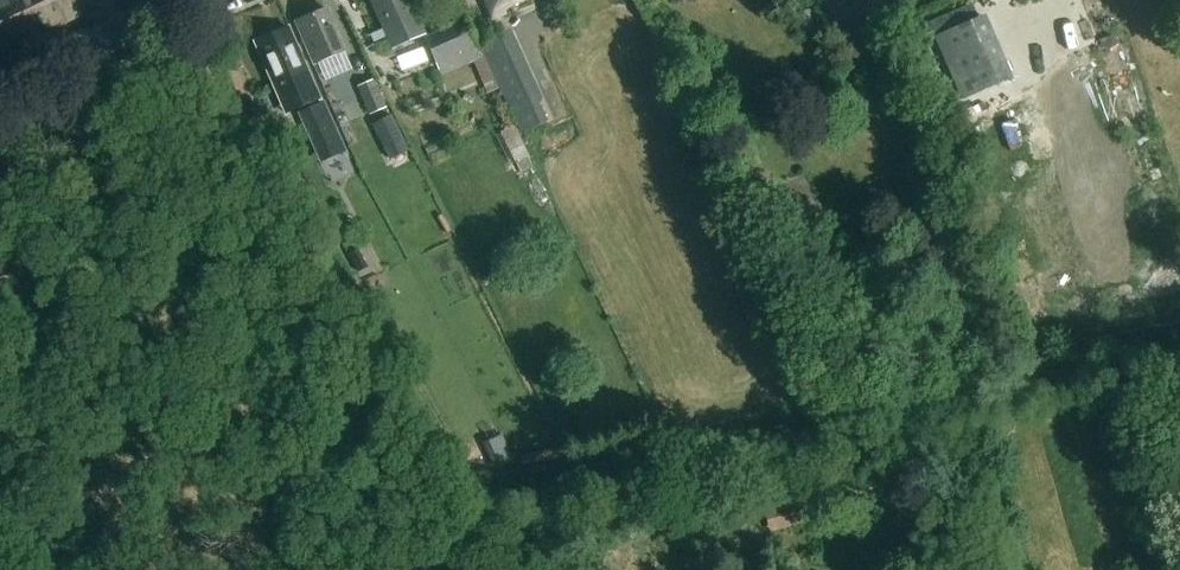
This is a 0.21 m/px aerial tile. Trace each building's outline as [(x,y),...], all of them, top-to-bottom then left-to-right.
[(95,16),(88,0),(7,0),(0,3),(0,31),(6,45),(45,27),(49,37),(95,16)] [(424,37),(409,0),(371,0),(393,51),(424,37)] [(517,0),(477,0),(483,15),(517,0)] [(810,10),(795,15),(802,35),(817,29),(810,10)] [(928,18),(937,46),(961,38),(952,10),(928,18)] [(314,66),(341,55),(325,16),(298,27),(314,66)] [(486,94),(496,89),(477,48),(478,47),(465,20),(426,38),(443,76),(472,63),(486,94)] [(287,28),(255,42),(286,114),(318,100),(287,28)] [(477,48),(496,89),(500,88),(520,132),(547,120),(539,101),(543,99),(510,28),(480,42),(481,46),(478,47),(477,48)] [(1116,36),(1099,40),(1101,50),(1119,46),(1116,36)] [(374,80),(358,87),(370,115),(386,108),(374,80)] [(326,103),(300,114),(321,161),(347,150),(326,103)] [(391,116),(373,125),(390,160),(408,152),(391,116)] [(514,125),(500,131),(516,164),(520,173),(534,167),(531,160),(514,125)] [(501,435),(484,444),(496,468),(513,459),(501,435)] [(762,504),(769,532),(805,523),(798,495),(762,504)]
